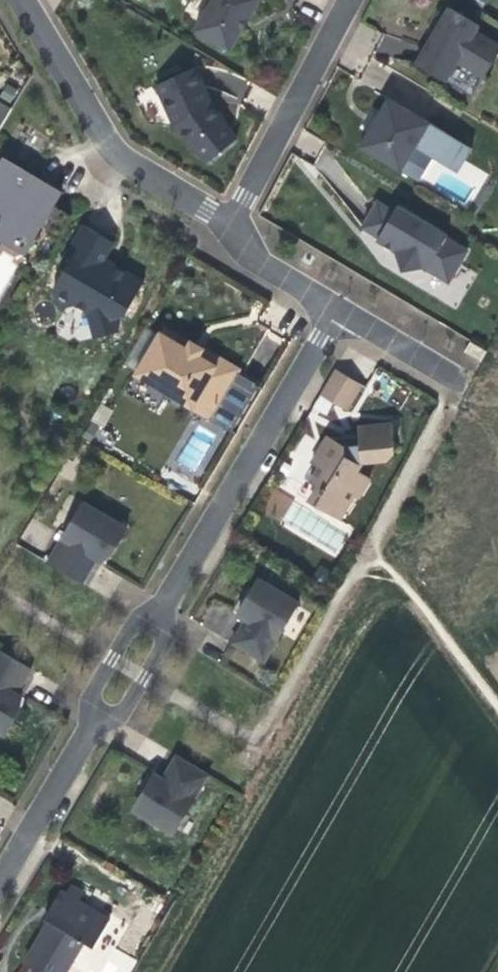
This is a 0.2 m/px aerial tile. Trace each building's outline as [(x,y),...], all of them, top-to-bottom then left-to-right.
[(260,0),(208,0),(204,6),(206,12),(195,30),(230,50),(246,23),(260,0)] [(459,59),(486,75),(497,55),(497,49),(474,35),(479,25),(450,8),(432,37),(416,64),(446,81),(459,59)] [(473,97),(486,75),(459,59),(446,81),(473,97)] [(224,120),(210,102),(208,97),(199,74),(156,85),(173,125),(191,147),(192,145),(223,122),(224,120)] [(454,139),(389,99),(375,122),(360,147),(401,171),(415,147),(432,158),(440,162),(454,139)] [(0,102),(0,128),(1,128),(12,109),(0,102)] [(236,139),(223,122),(192,145),(206,163),(236,139)] [(454,139),(440,162),(457,173),(472,149),(454,139)] [(418,181),(432,158),(415,147),(401,171),(418,181)] [(61,192),(37,178),(4,159),(0,165),(0,227),(5,220),(35,238),(52,248),(71,215),(53,205),(61,192)] [(362,228),(379,237),(394,212),(378,202),(362,228)] [(379,237),(377,240),(388,246),(395,250),(402,272),(424,268),(449,283),(467,251),(446,239),(448,236),(398,206),(394,212),(379,237)] [(35,238),(5,220),(0,227),(0,237),(25,253),(35,238)] [(125,316),(144,283),(117,268),(103,261),(113,243),(84,225),(62,267),(67,270),(55,292),(55,299),(67,307),(75,305),(88,312),(95,338),(118,332),(115,319),(125,316)] [(164,326),(138,371),(168,388),(166,393),(192,408),(199,397),(206,396),(219,404),(237,374),(219,363),(221,359),(215,355),(202,348),(198,355),(186,348),(191,341),(164,326)] [(481,361),(487,352),(470,342),(465,351),(481,361)] [(347,411),(362,385),(335,369),(320,395),(322,396),(347,411)] [(262,389),(237,374),(219,404),(210,419),(236,434),(262,389)] [(199,397),(192,408),(210,419),(219,404),(206,396),(199,397)] [(358,499),(370,479),(358,472),(364,462),(389,460),(395,452),(392,424),(358,427),(359,444),(345,446),(328,436),(319,451),(311,464),(318,468),(310,483),(323,491),(315,506),(340,520),(353,497),(358,499)] [(109,549),(116,537),(120,540),(127,529),(84,503),(48,564),(82,583),(96,559),(101,562),(109,549)] [(263,663),(299,603),(261,581),(254,591),(257,604),(254,605),(251,608),(244,604),(237,616),(246,620),(232,644),(263,663)] [(21,697),(16,694),(31,670),(0,652),(0,733),(5,736),(11,725),(7,722),(16,706),(21,697)] [(173,834),(209,775),(177,757),(163,780),(155,775),(148,786),(155,790),(152,794),(150,797),(142,801),(136,812),(173,834)] [(84,942),(93,948),(110,921),(78,902),(83,894),(70,886),(65,895),(60,892),(48,913),(53,916),(49,922),(25,963),(40,971),(66,971),(84,942)] [(49,922),(53,916),(48,913),(46,915),(44,919),(49,922)]
